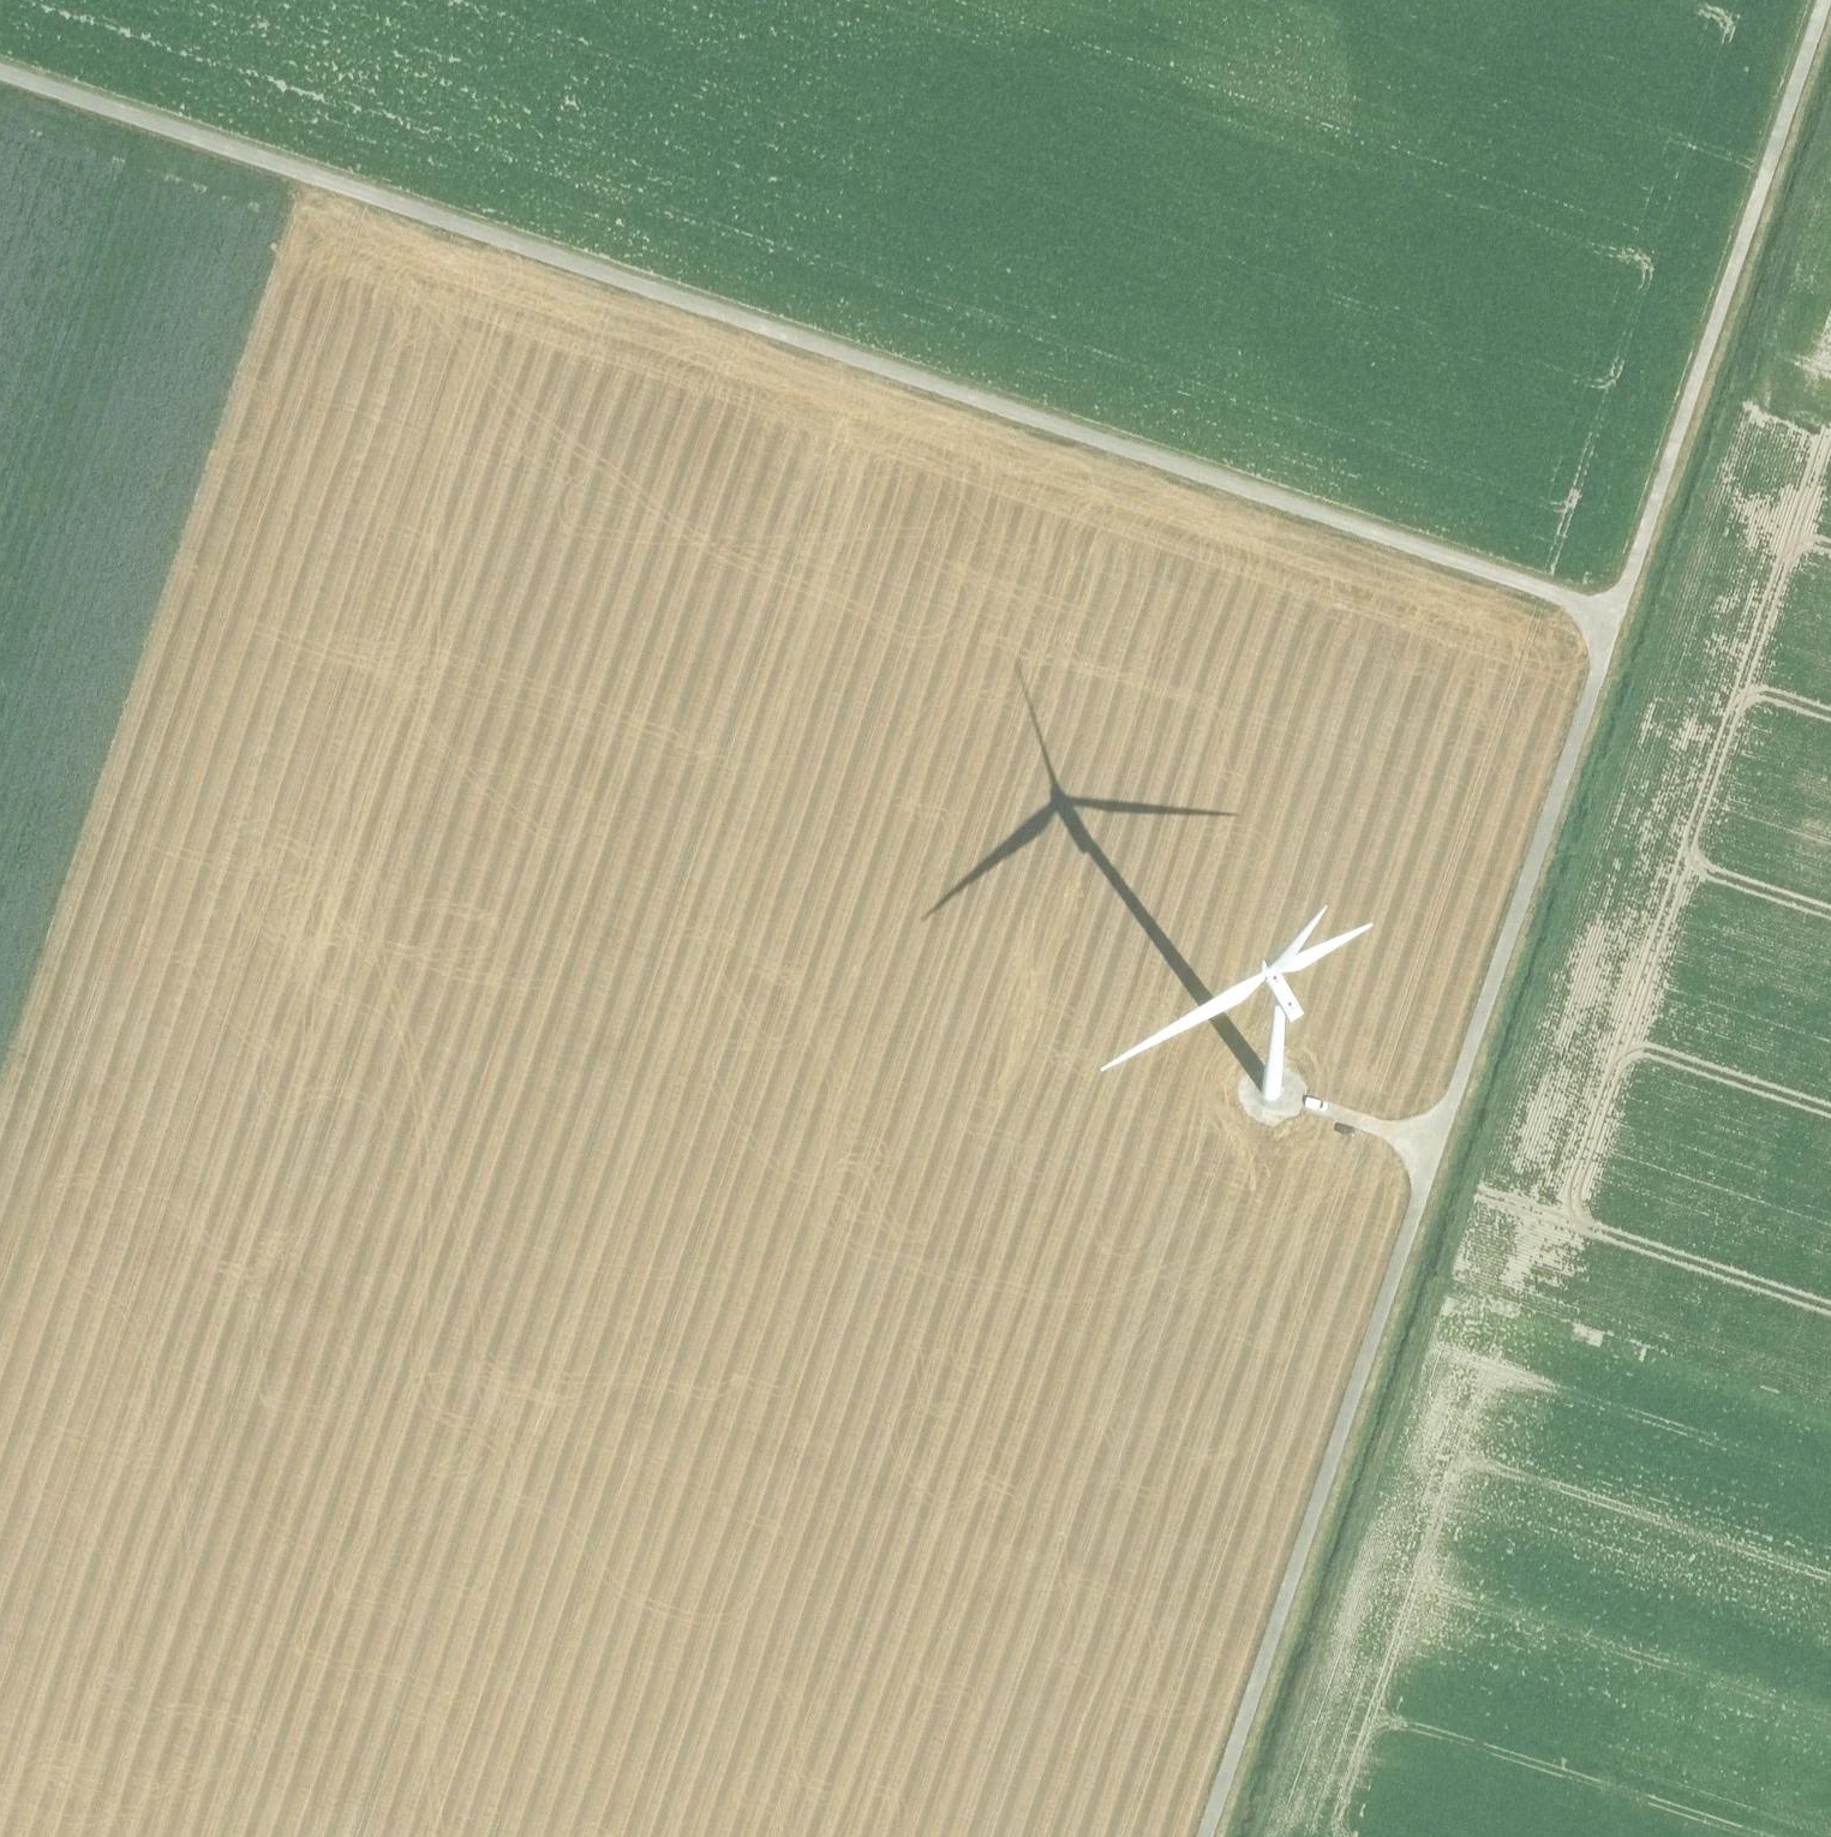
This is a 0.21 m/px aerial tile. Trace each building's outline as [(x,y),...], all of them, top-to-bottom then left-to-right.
[(1262,1088),(1261,1091),(1262,1094),(1263,1097),(1265,1099),(1268,1100),(1271,1101),(1274,1100),(1277,1099),(1279,1097),(1280,1094),(1280,1091),(1279,1088),(1278,1086),(1275,1084),(1272,1083),(1269,1083),(1267,1084),(1264,1086),(1262,1088)]
